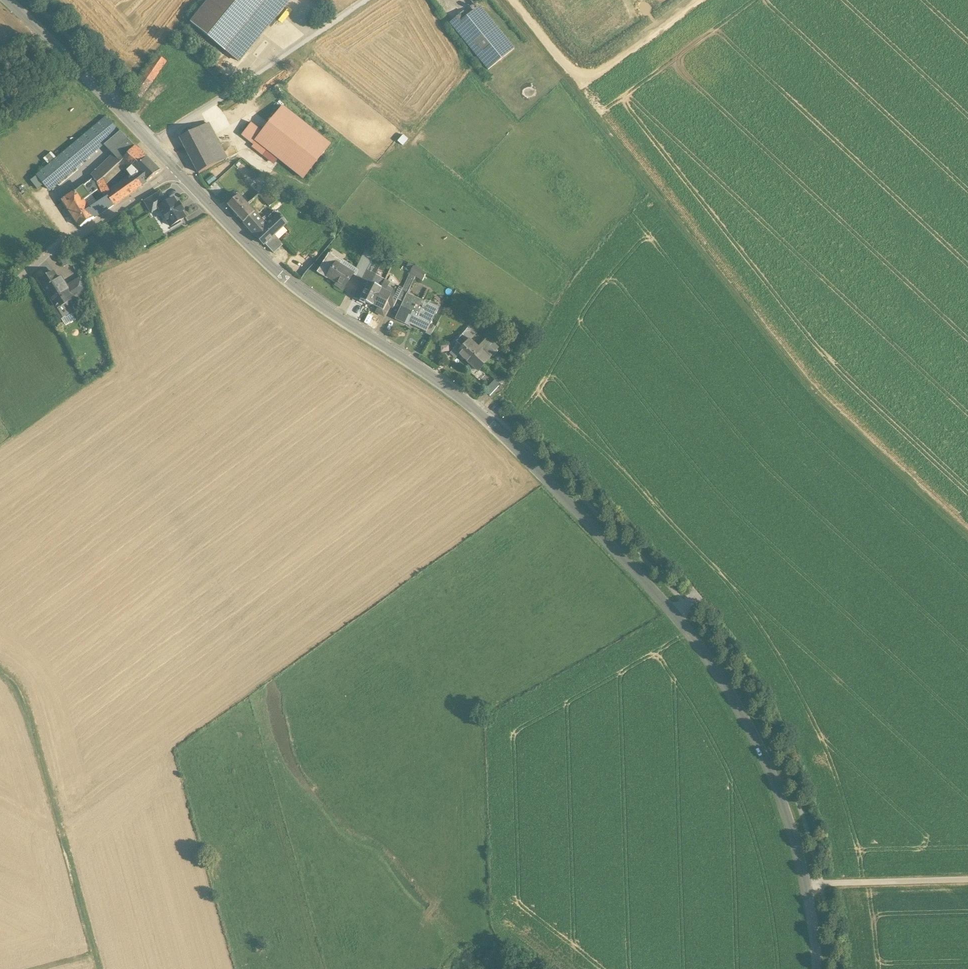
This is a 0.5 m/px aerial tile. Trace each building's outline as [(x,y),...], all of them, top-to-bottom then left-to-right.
[(191,23),(225,51),(264,4),(267,0),(210,0),(191,23)] [(264,4),(277,14),(288,0),(267,0),(264,4)] [(264,4),(225,51),(238,62),(277,14),(264,4)] [(465,18),(453,28),(488,71),(514,49),(479,6),(465,18)] [(461,14),(449,24),(453,28),(465,18),(461,14)] [(166,61),(157,55),(149,67),(158,74),(166,61)] [(149,67),(131,92),(140,99),(158,74),(149,67)] [(331,147),(282,109),(255,143),(305,181),(331,147)] [(129,141),(106,119),(90,132),(101,146),(106,142),(118,153),(129,141)] [(208,123),(180,137),(198,173),(226,159),(208,123)] [(90,132),(72,146),(82,162),(85,160),(101,146),(90,132)] [(401,141),(407,145),(412,138),(406,134),(401,141)] [(118,153),(115,156),(117,159),(106,170),(109,174),(111,175),(120,167),(118,165),(135,147),(129,141),(118,153)] [(72,146),(59,157),(70,171),(82,162),(72,146)] [(146,157),(135,146),(135,147),(118,165),(120,167),(121,165),(123,167),(128,163),(136,169),(146,157)] [(70,171),(59,157),(33,179),(41,187),(45,192),(70,171)] [(146,157),(136,169),(135,172),(134,175),(135,177),(140,186),(160,171),(146,157)] [(94,171),(85,160),(82,162),(90,174),(94,171)] [(99,173),(96,169),(94,171),(90,174),(97,184),(109,174),(106,170),(105,168),(99,173)] [(269,184),(259,175),(249,185),(258,194),(266,187),(269,184)] [(135,177),(127,180),(111,191),(111,192),(110,192),(106,195),(108,197),(113,205),(140,186),(135,177)] [(41,187),(33,179),(26,184),(34,193),(41,187)] [(78,191),(63,200),(68,208),(83,202),(89,196),(84,190),(85,189),(84,187),(90,181),(78,191)] [(94,186),(90,181),(84,187),(85,189),(84,190),(89,196),(96,189),(94,186)] [(110,192),(103,181),(96,185),(104,196),(106,195),(110,192)] [(96,185),(94,186),(96,189),(102,201),(108,197),(106,195),(104,196),(96,185)] [(249,185),(242,192),(249,202),(256,196),(249,185)] [(278,199),(266,187),(258,194),(269,207),(278,199)] [(160,193),(145,202),(151,213),(159,208),(166,203),(160,193)] [(238,195),(228,205),(237,215),(244,208),(239,202),(242,199),(238,195)] [(102,201),(90,209),(95,217),(113,205),(108,197),(102,201)] [(166,203),(159,208),(170,226),(185,217),(181,211),(183,210),(179,204),(177,205),(174,199),(166,203)] [(83,202),(68,208),(81,227),(95,217),(90,209),(89,209),(83,202)] [(247,205),(244,208),(237,215),(243,222),(254,214),(247,205)] [(264,223),(255,214),(254,214),(243,222),(264,245),(265,244),(274,236),(286,224),(282,219),(282,218),(281,217),(275,211),(264,223)] [(274,236),(265,244),(274,254),(283,245),(274,236)] [(64,252),(58,256),(63,265),(69,262),(64,252)] [(396,256),(388,252),(385,259),(393,263),(396,256)] [(339,260),(329,254),(317,273),(327,279),(328,278),(337,283),(338,283),(345,287),(353,274),(337,264),(339,260)] [(363,261),(356,276),(362,280),(367,271),(370,265),(363,261)] [(426,273),(414,266),(410,274),(415,277),(422,281),(426,273)] [(373,275),(367,271),(362,280),(354,296),(361,299),(369,283),(373,275)] [(54,272),(40,281),(55,306),(63,301),(64,300),(58,290),(66,285),(61,278),(59,279),(54,272)] [(402,291),(397,300),(403,302),(407,294),(415,277),(410,274),(402,291)] [(81,278),(67,287),(74,298),(88,290),(81,278)] [(389,284),(384,282),(380,289),(385,292),(389,284)] [(369,283),(361,299),(359,302),(365,305),(366,303),(372,306),(372,305),(380,289),(369,283)] [(67,287),(66,285),(58,290),(64,300),(63,301),(65,304),(74,298),(67,287)] [(395,291),(393,296),(391,295),(386,304),(393,308),(397,300),(402,291),(396,288),(395,288),(394,291),(395,291)] [(385,292),(380,289),(372,305),(378,308),(383,311),(386,304),(391,295),(385,292)] [(407,294),(403,302),(395,320),(409,327),(410,325),(413,326),(424,302),(421,300),(407,294)] [(439,307),(425,301),(424,302),(413,326),(426,332),(430,324),(439,307)] [(475,315),(467,329),(463,334),(469,340),(474,335),(483,320),(475,315)] [(426,332),(425,334),(430,337),(435,327),(430,324),(426,332)] [(463,334),(456,342),(459,344),(454,350),(457,353),(469,340),(463,334)] [(478,348),(477,348),(481,351),(470,364),(478,371),(489,359),(495,352),(489,347),(492,343),(487,338),(478,348)] [(469,340),(457,353),(469,364),(470,364),(481,351),(477,348),(478,348),(469,340)] [(492,381),(481,390),(485,395),(496,387),(492,381)]
